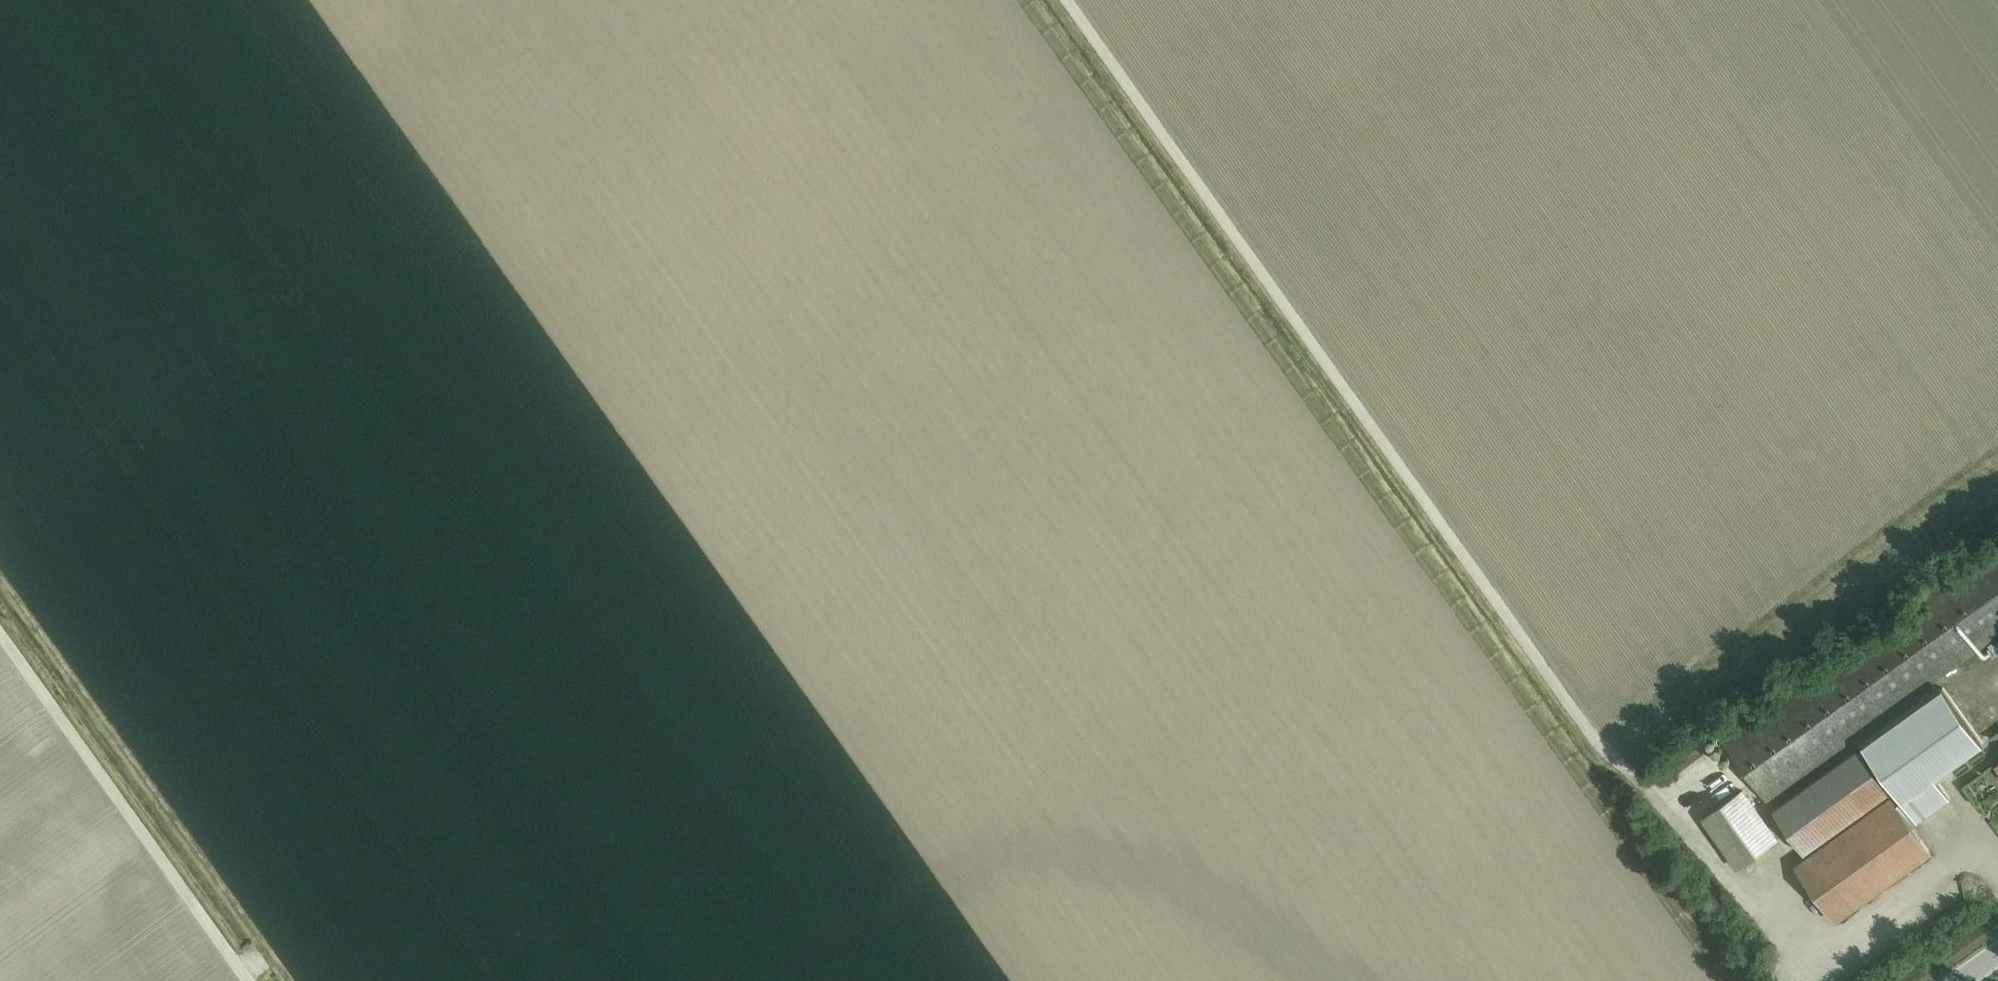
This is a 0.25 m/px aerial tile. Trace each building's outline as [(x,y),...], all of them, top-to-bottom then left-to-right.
[(1997,632),(1997,543),(1731,736),(1726,729),(1720,734),(1725,740),(1723,741),(1766,800),(1997,632)] [(1862,744),(1902,799),(1896,804),(1910,824),(1950,796),(1935,776),(1983,742),(1943,686),(1862,744)] [(1804,852),(1887,792),(1857,749),(1773,809),(1804,852)] [(1737,867),(1777,839),(1742,790),(1702,818),(1737,867)] [(1931,852),(1910,824),(1896,804),(1891,797),(1795,865),(1835,920),(1931,852)]
